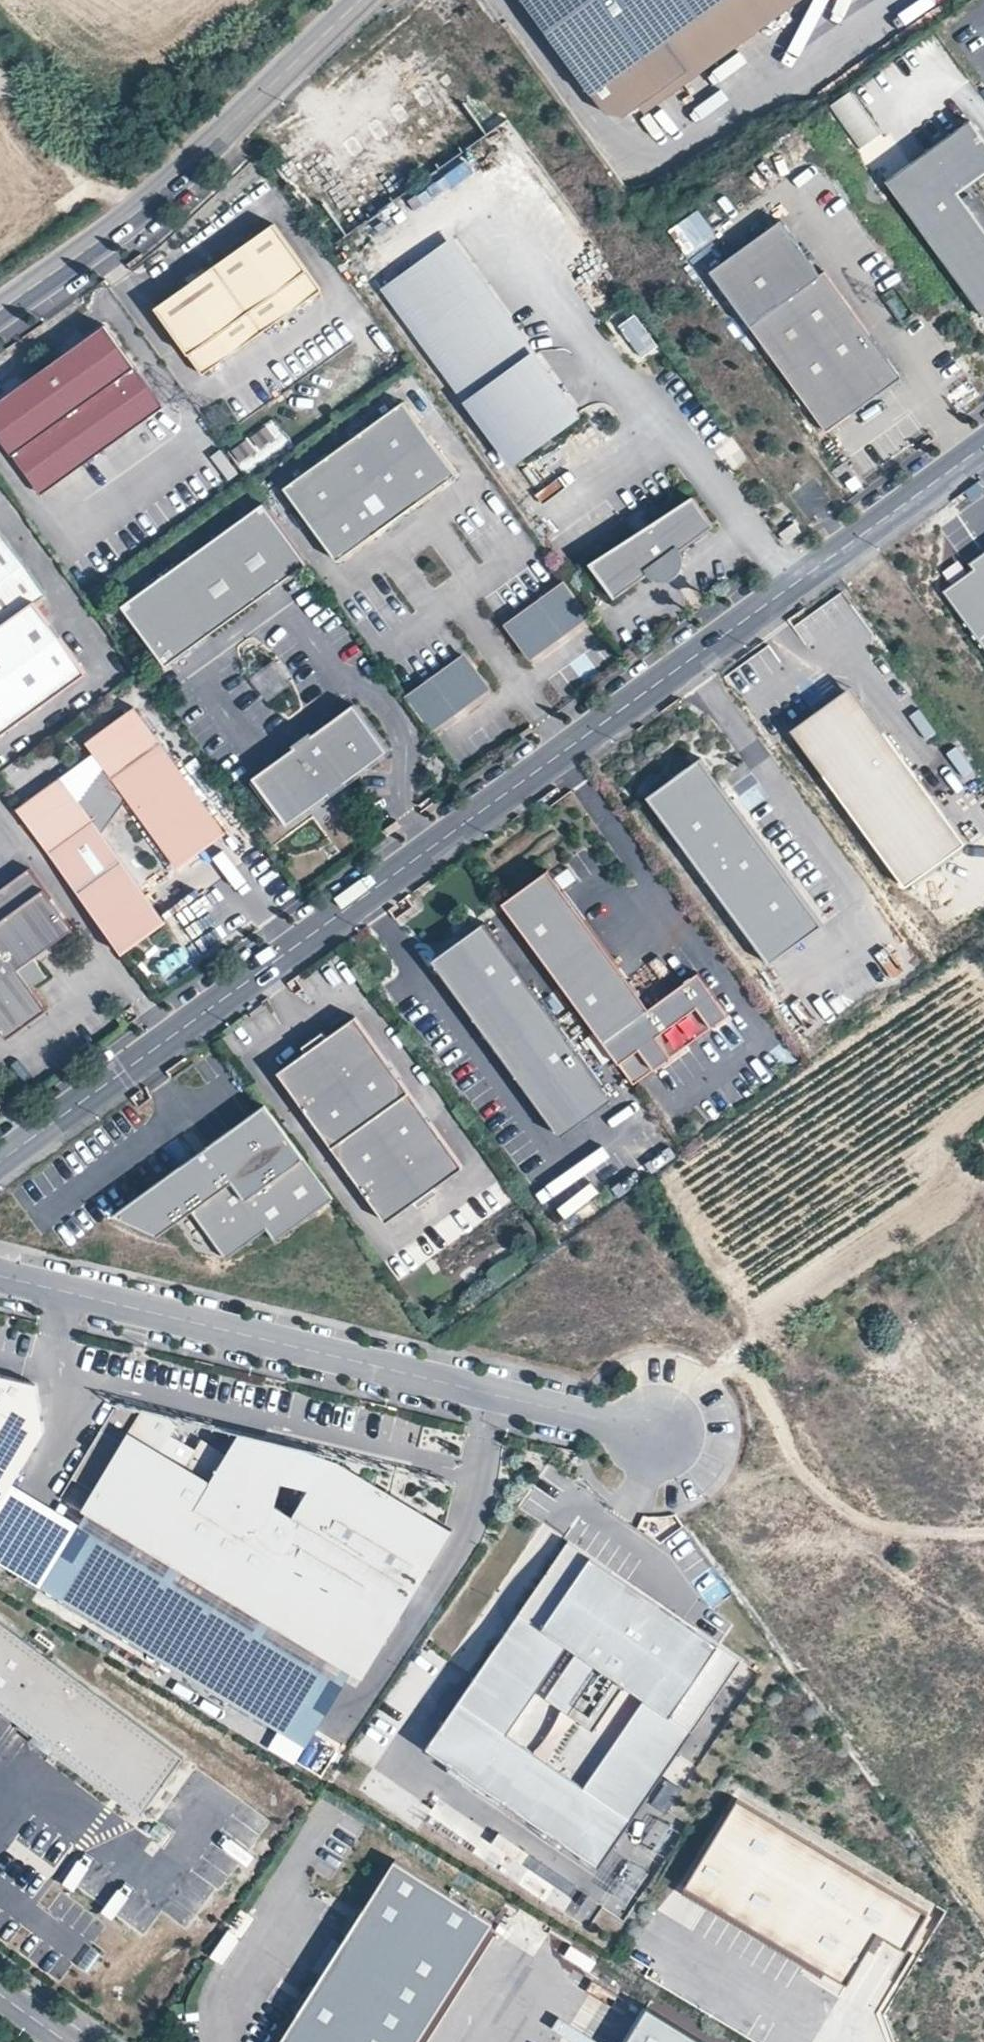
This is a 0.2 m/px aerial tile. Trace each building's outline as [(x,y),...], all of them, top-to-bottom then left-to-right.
[(725,0),(526,0),(597,95),(725,0)] [(852,91),(829,107),(858,151),(881,135),(852,91)] [(969,121),(887,181),(983,314),(983,231),(955,192),(983,171),(983,141),(969,121)] [(699,209),(667,236),(686,260),(719,234),(699,209)] [(710,273),(826,432),(901,378),(824,272),(820,275),(781,221),(710,273)] [(271,226),(154,312),(202,377),(320,292),(271,226)] [(447,243),(386,288),(513,461),(574,417),(447,243)] [(635,365),(660,350),(638,314),(613,330),(635,365)] [(135,368),(106,325),(0,399),(0,438),(11,454),(32,440),(60,480),(143,422),(115,382),(135,368)] [(164,408),(135,368),(115,382),(143,422),(164,408)] [(402,402),(284,488),(337,560),(454,473),(402,402)] [(60,480),(32,440),(11,454),(39,495),(60,480)] [(214,493),(240,475),(222,451),(197,469),(214,493)] [(689,491),(590,563),(614,597),(714,525),(689,491)] [(264,502),(119,607),(163,668),(308,563),(264,502)] [(89,678),(37,606),(48,598),(0,531),(0,743),(89,678)] [(970,568),(975,574),(945,595),(983,649),(983,558),(970,568)] [(564,582),(508,623),(533,657),(589,616),(564,582)] [(461,656),(405,697),(430,731),(486,690),(461,656)] [(861,698),(852,686),(840,694),(861,698)] [(966,843),(861,698),(840,694),(791,730),(905,887),(966,843)] [(353,704),(252,778),(286,824),(387,751),(353,704)] [(88,744),(112,778),(161,743),(137,709),(88,744)] [(127,799),(175,866),(224,831),(161,743),(112,778),(127,799)] [(825,929),(700,758),(646,797),(771,968),(825,929)] [(102,833),(127,799),(95,775),(77,798),(61,776),(17,808),(121,952),(165,920),(102,833)] [(29,868),(0,889),(0,1029),(7,1039),(47,1009),(30,986),(18,969),(35,958),(74,929),(29,868)] [(548,871),(502,903),(601,1042),(647,1010),(548,871)] [(613,1099),(484,922),(443,952),(572,1128),(613,1099)] [(572,1128),(443,952),(432,959),(561,1136),(572,1128)] [(35,958),(18,969),(30,986),(46,974),(35,958)] [(637,1050),(654,1073),(729,1019),(697,974),(647,1010),(601,1042),(617,1065),(637,1050)] [(465,1167),(355,1017),(327,1037),(323,1032),(303,1047),(307,1052),(278,1073),(388,1223),(416,1202),(420,1208),(440,1193),(436,1188),(465,1167)] [(654,1073),(637,1050),(617,1065),(634,1088),(654,1073)] [(333,1200),(265,1105),(113,1215),(158,1235),(192,1211),(226,1259),(267,1229),(275,1241),(333,1200)] [(8,1488),(46,1428),(36,1378),(0,1371),(0,1501),(8,1488)] [(337,1459),(332,1467),(295,1445),(285,1462),(263,1458),(267,1439),(240,1433),(227,1454),(202,1439),(196,1450),(172,1436),(182,1419),(143,1409),(129,1433),(133,1435),(87,1512),(352,1671),(397,1596),(421,1556),(433,1563),(453,1529),(337,1459)] [(8,1488),(0,1501),(0,1560),(36,1582),(69,1526),(8,1488)] [(352,1671),(87,1512),(42,1586),(162,1658),(173,1640),(224,1671),(213,1689),(307,1746),(352,1671)] [(677,1516),(642,1517),(643,1533),(677,1532),(677,1516)] [(598,1864),(742,1655),(570,1537),(426,1746),(598,1864)] [(409,1603),(433,1563),(421,1556),(397,1596),(409,1603)] [(0,1621),(0,1707),(142,1813),(184,1757),(0,1621)] [(224,1671),(173,1640),(162,1658),(213,1689),(224,1671)] [(928,1911),(738,1797),(686,1883),(848,1981),(878,1931),(906,1947),(928,1911)] [(646,1806),(603,1874),(624,1887),(630,1877),(641,1885),(678,1826),(646,1806)] [(527,1893),(586,1924),(600,1899),(585,1891),(594,1875),(563,1858),(549,1884),(535,1877),(527,1893)] [(491,1920),(395,1860),(347,1936),(381,1957),(350,2008),(315,1986),(280,2041),(413,2041),(491,1920)] [(350,2008),(381,1957),(347,1936),(315,1986),(350,2008)] [(647,2006),(625,2041),(705,2041),(647,2006)]
